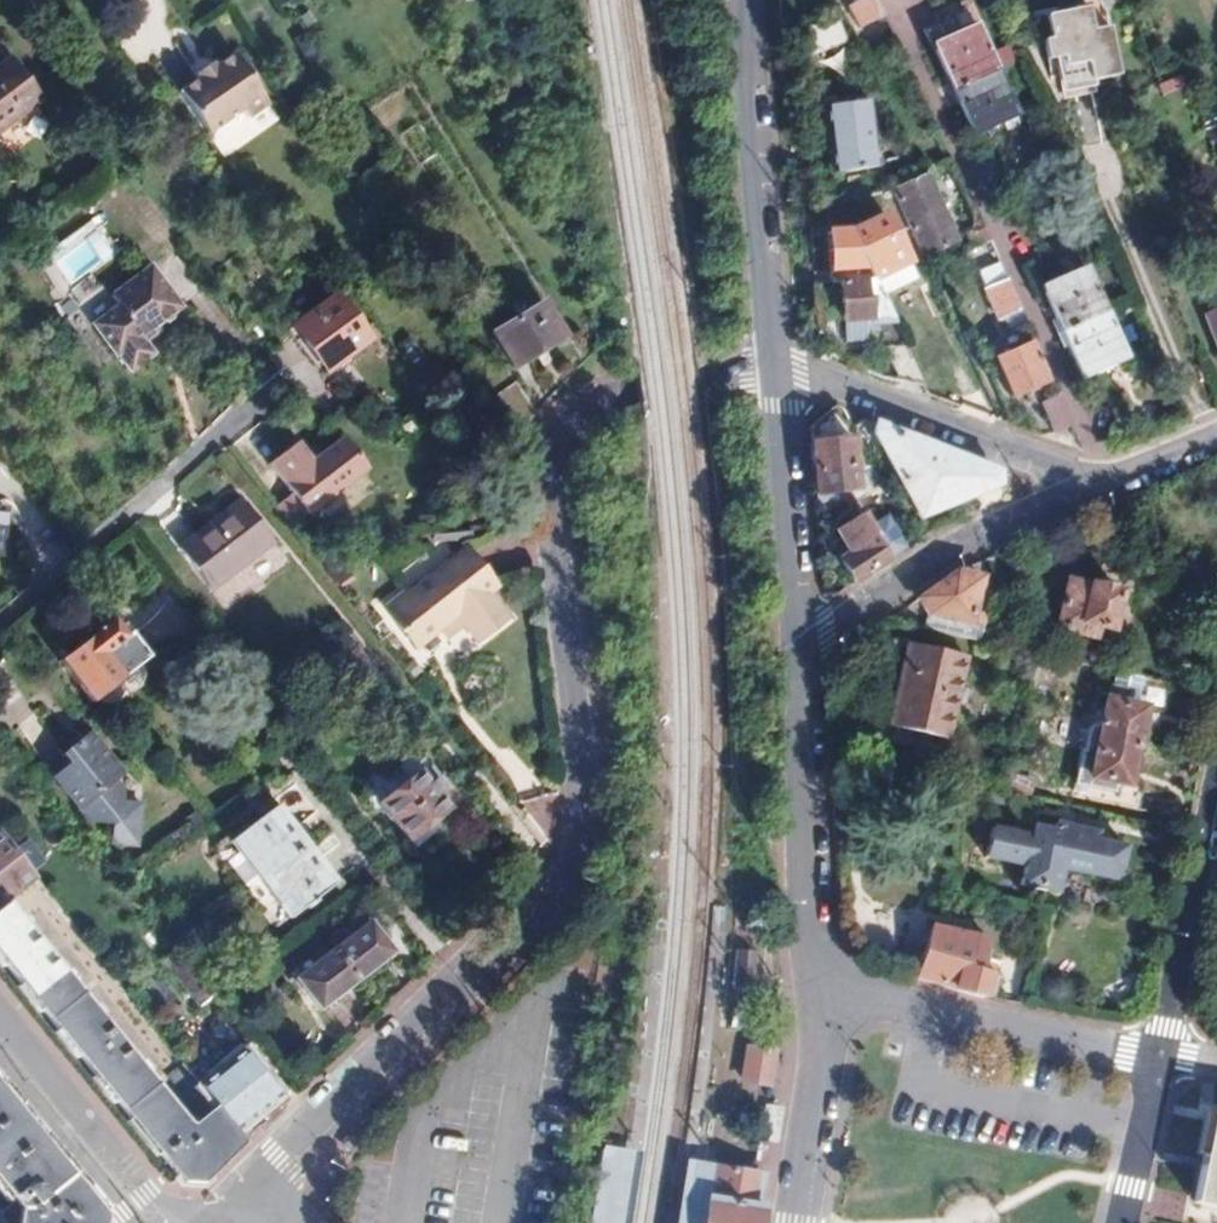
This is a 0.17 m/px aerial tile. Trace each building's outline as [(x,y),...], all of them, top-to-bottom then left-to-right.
[(873,1),(861,6),(859,0),(853,0),(851,1),(855,10),(849,13),(857,32),(882,22),(873,1)] [(1097,24),(1091,7),(1050,22),(1058,45),(1053,47),(1060,66),(1072,62),(1083,95),(1106,87),(1105,83),(1130,74),(1111,19),(1097,24)] [(963,138),(1012,117),(979,39),(930,60),(963,138)] [(246,119),(268,102),(233,53),(213,68),(210,64),(195,74),(198,79),(183,90),(213,132),(241,112),(246,119)] [(39,99),(9,58),(0,65),(0,128),(39,99)] [(1072,106),(1084,144),(1101,139),(1089,101),(1072,106)] [(831,187),(875,184),(869,118),(826,123),(831,187)] [(956,253),(924,184),(919,186),(891,200),(889,200),(899,221),(911,245),(922,269),(956,253)] [(985,251),(978,234),(968,212),(955,217),(972,257),(985,251)] [(922,269),(911,245),(899,221),(880,231),(896,265),(892,267),(908,300),(932,289),(922,269)] [(873,292),(850,241),(828,244),(831,294),(838,294),(873,292)] [(993,269),(985,251),(972,257),(966,259),(974,277),(993,269)] [(180,302),(149,262),(112,291),(119,300),(93,320),(115,350),(118,348),(124,356),(147,339),(145,336),(141,331),(144,328),(142,325),(148,321),(151,319),(154,322),(180,302)] [(1020,332),(995,274),(974,283),(996,332),(1001,330),(1004,339),(1020,332)] [(1121,361),(1086,283),(1038,305),(1072,382),(1121,361)] [(368,335),(334,287),(290,319),(324,366),(368,335)] [(890,328),(873,292),(838,294),(842,333),(890,328)] [(537,302),(488,333),(510,366),(559,336),(537,302)] [(157,327),(154,322),(151,319),(148,321),(154,329),(157,327)] [(154,329),(148,321),(142,325),(144,328),(141,331),(145,336),(154,329)] [(1207,325),(1216,351),(1216,321),(1207,325)] [(925,401),(904,357),(879,358),(901,392),(925,401)] [(1021,357),(987,372),(1004,410),(1037,395),(1021,357)] [(533,411),(511,381),(490,396),(502,415),(514,432),(533,411)] [(870,473),(854,441),(852,437),(844,421),(835,418),(802,437),(808,519),(838,516),(846,512),(848,511),(876,494),(868,474),(870,473)] [(310,508),(367,459),(339,428),(310,454),(295,436),(267,460),(298,496),(310,508)] [(969,470),(897,442),(861,428),(854,441),(870,473),(883,466),(909,517),(993,493),(994,479),(969,470)] [(310,508),(298,496),(284,508),(295,521),(310,508)] [(175,550),(204,590),(266,543),(237,504),(175,550)] [(863,534),(848,511),(846,512),(838,516),(845,527),(830,538),(844,559),(835,566),(850,589),(884,565),(883,564),(863,534)] [(879,523),(863,534),(883,564),(899,554),(879,523)] [(463,557),(383,617),(410,652),(435,633),(432,628),(450,615),(474,648),(501,627),(480,598),(489,592),(463,557)] [(212,586),(224,603),(265,576),(254,559),(212,586)] [(951,575),(914,601),(925,617),(922,631),(957,638),(975,642),(986,589),(984,561),(951,575)] [(1113,594),(1061,581),(1051,627),(1066,630),(1065,635),(1094,643),(1098,629),(1105,631),(1113,594)] [(88,702),(145,657),(125,631),(120,636),(107,620),(55,661),(88,702)] [(953,656),(905,645),(887,728),(942,741),(962,659),(953,656)] [(1153,714),(1160,685),(1109,673),(1100,716),(1095,741),(1133,749),(1140,712),(1153,714)] [(1127,781),(1133,749),(1095,741),(1100,716),(1093,714),(1090,727),(1086,728),(1082,748),(1085,752),(1083,763),(1089,766),(1083,800),(1133,811),(1139,784),(1127,781)] [(116,795),(118,784),(110,774),(113,771),(87,739),(59,761),(66,769),(50,782),(84,825),(106,830),(102,848),(126,853),(138,800),(116,795)] [(375,805),(403,843),(429,823),(442,813),(433,802),(441,795),(430,782),(423,787),(416,778),(423,772),(410,756),(392,770),(399,778),(396,788),(375,805)] [(329,885),(269,809),(226,842),(286,919),(329,885)] [(409,851),(435,831),(429,823),(403,843),(409,851)] [(1025,838),(984,830),(979,860),(1018,868),(1014,887),(1050,894),(1055,871),(1083,877),(1087,884),(1100,886),(1112,879),(1119,847),(1090,841),(1091,833),(1049,825),(1048,833),(1027,828),(1025,838)] [(0,831),(0,906),(5,902),(37,878),(0,831)] [(5,902),(0,906),(0,957),(69,1043),(183,1185),(202,1183),(217,1169),(243,1143),(232,1129),(193,1079),(176,1058),(162,1069),(198,1116),(187,1126),(5,902)] [(314,1009),(386,951),(363,923),(291,981),(314,1009)] [(926,931),(914,980),(980,1000),(988,971),(976,967),(981,945),(926,931)] [(213,998),(177,953),(160,967),(197,1012),(213,998)] [(751,954),(733,953),(731,992),(750,992),(751,954)] [(773,1055),(771,1055),(749,1051),(744,1082),(768,1086),(773,1055)] [(274,1095),(242,1054),(206,1083),(199,1075),(193,1079),(232,1129),(274,1095)] [(99,1211),(0,1100),(0,1221),(1,1222),(110,1222),(99,1211)] [(1203,1117),(1183,1222),(1216,1222),(1216,1120),(1203,1117)] [(642,1153),(626,1151),(603,1147),(600,1163),(591,1222),(632,1222),(642,1153)] [(709,1213),(711,1203),(714,1181),(717,1166),(688,1161),(678,1222),(708,1222),(709,1213)] [(717,1166),(714,1181),(711,1203),(709,1213),(708,1222),(768,1222),(769,1212),(770,1205),(763,1204),(768,1174),(717,1166)]
